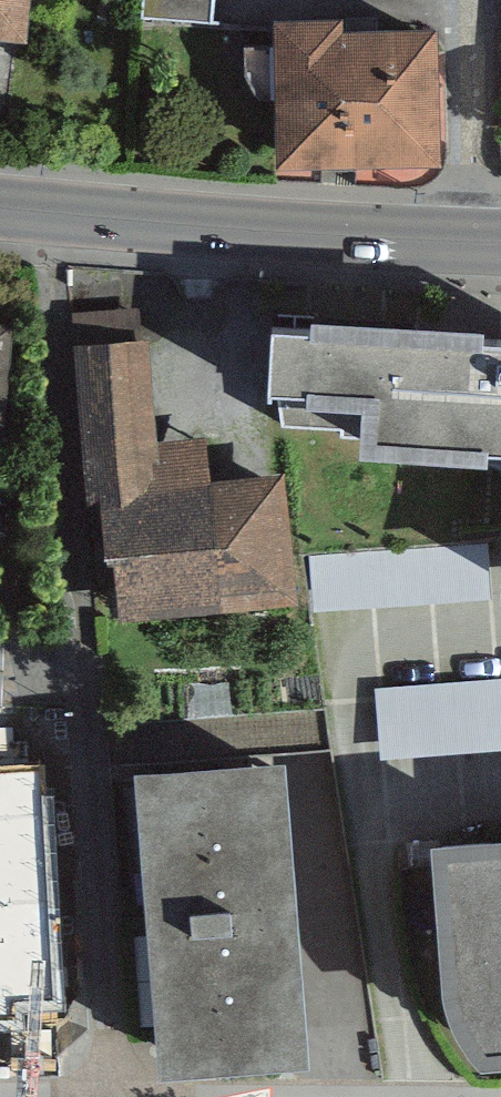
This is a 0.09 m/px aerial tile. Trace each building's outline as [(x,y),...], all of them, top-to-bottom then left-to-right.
[(26,28),(29,0),(0,0),(0,25),(26,28)] [(140,9),(214,15),(215,0),(140,0),(140,9)] [(344,6),(271,8),(276,153),(440,147),(435,14),(345,17),(344,6)] [(313,298),(312,311),(272,308),(267,377),(278,378),(283,417),(339,418),(342,426),(364,427),(363,435),(486,441),(487,434),(500,434),(500,318),(483,316),(484,306),(313,298)] [(0,316),(0,439),(12,317),(0,316)] [(148,332),(74,337),(87,502),(102,501),(110,607),(296,592),(286,464),(211,470),(208,431),(156,435),(148,332)] [(498,743),(494,677),(384,682),(388,748),(498,743)] [(0,708),(0,839),(36,840),(41,710),(0,708)] [(286,738),(135,750),(160,1051),(311,1038),(286,738)] [(432,819),(442,961),(445,977),(448,988),(452,1000),(458,1013),(464,1024),(470,1033),(479,1041),(500,1038),(500,814),(432,819)] [(32,942),(0,943),(0,1048),(36,1047),(32,942)]
